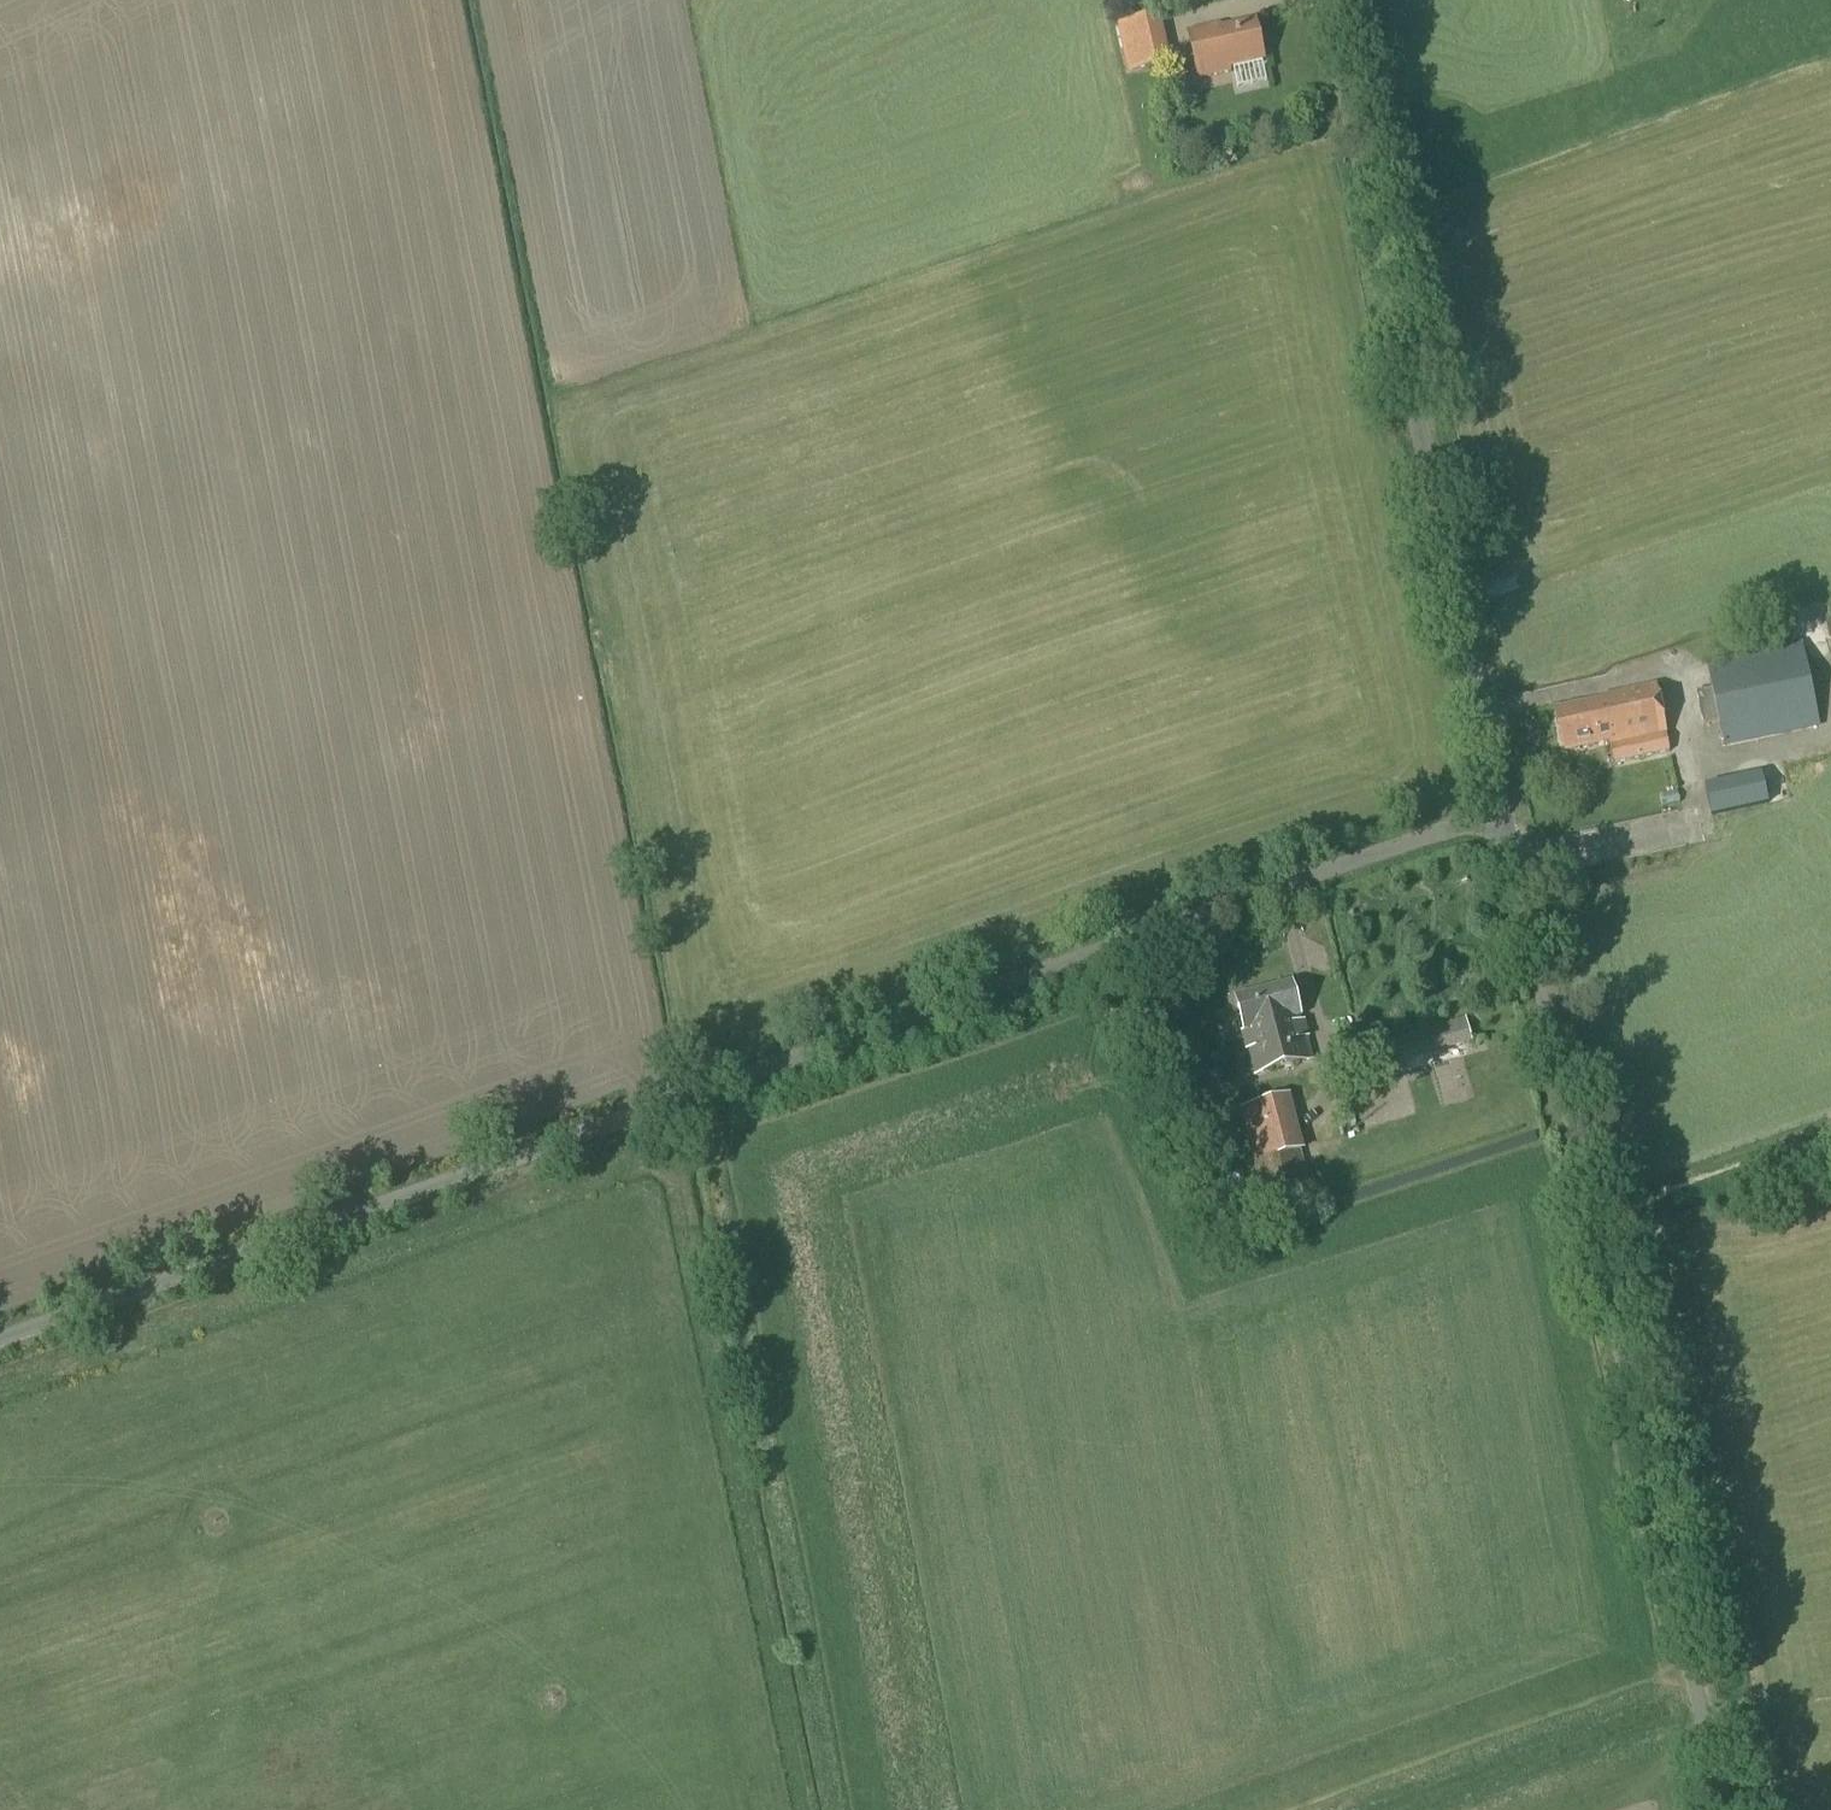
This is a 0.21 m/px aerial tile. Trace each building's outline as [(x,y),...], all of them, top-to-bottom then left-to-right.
[(1128,74),(1148,70),(1171,64),(1159,14),(1116,24),(1128,74)] [(1264,62),(1255,21),(1221,29),(1220,25),(1187,32),(1198,81),(1231,74),(1230,70),(1264,62)] [(1820,729),(1802,643),(1705,663),(1711,691),(1696,694),(1703,725),(1718,723),(1723,749),(1820,729)] [(1665,734),(1655,686),(1600,698),(1601,702),(1554,712),(1563,752),(1610,742),(1611,746),(1610,746),(1614,764),(1669,753),(1666,734),(1665,734)] [(1715,795),(1718,813),(1777,806),(1775,788),(1715,795)] [(1302,1021),(1292,983),(1235,999),(1244,1033),(1240,1033),(1254,1078),(1315,1062),(1305,1021),(1302,1021)] [(1345,1077),(1472,1044),(1466,1019),(1337,1052),(1345,1077)] [(1265,1214),(1313,1201),(1313,1199),(1301,1153),(1304,1152),(1290,1097),(1241,1110),(1256,1162),(1252,1163),(1260,1195),(1265,1214)]
